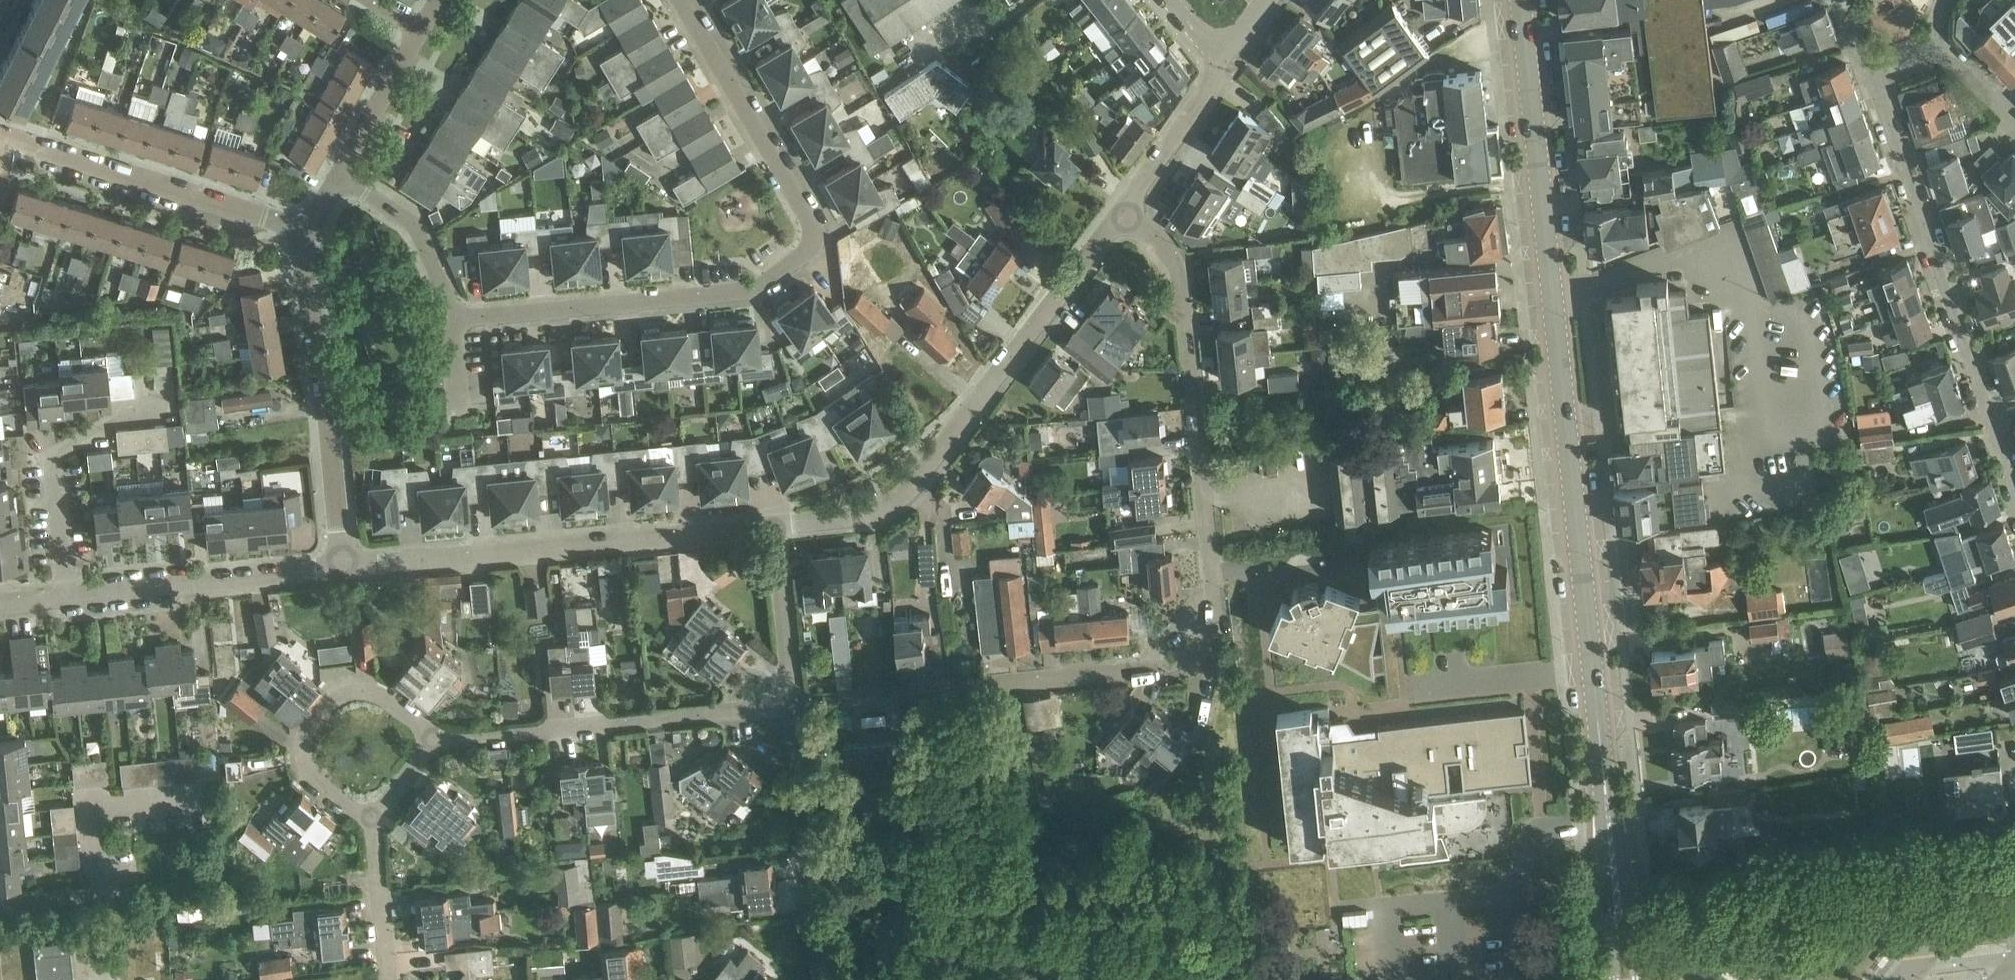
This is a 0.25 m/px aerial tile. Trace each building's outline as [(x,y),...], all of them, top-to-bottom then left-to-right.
[(20,30),(55,47),(70,16),(38,0),(35,0),(20,30)] [(70,16),(78,0),(38,0),(70,16)] [(255,1),(256,0),(240,0),(243,2),(234,18),(238,21),(232,31),(236,33),(242,22),(251,9),(255,1)] [(255,1),(279,16),(284,7),(283,6),(287,0),(256,0),(255,1)] [(283,6),(284,7),(306,20),(319,0),(287,0),(283,6)] [(306,20),(330,35),(346,9),(345,9),(344,9),(329,0),(319,0),(306,20)] [(584,32),(589,5),(581,0),(518,0),(516,3),(548,23),(557,10),(579,24),(584,32)] [(589,5),(584,32),(609,17),(617,31),(650,12),(643,0),(598,0),(589,5)] [(735,21),(768,1),(767,0),(726,0),(723,2),(725,4),(721,7),(729,20),(732,17),(735,21)] [(827,6),(823,0),(815,0),(811,2),(817,12),(827,6)] [(867,38),(863,41),(871,54),(951,0),(841,0),(867,38)] [(1075,16),(1096,0),(1079,0),(1069,8),(1075,16)] [(1075,16),(1092,37),(1108,25),(1134,4),(1131,0),(1096,0),(1075,16)] [(1331,19),(1346,0),(1307,0),(1331,19)] [(1480,0),(1424,0),(1426,16),(1462,11),(1462,6),(1481,4),(1480,0)] [(1565,18),(1604,14),(1603,0),(1562,0),(1562,2),(1563,2),(1565,18)] [(1604,14),(1639,10),(1644,9),(1643,0),(1603,0),(1604,14)] [(1644,9),(1639,10),(1639,14),(1631,15),(1632,26),(1635,25),(1635,26),(1639,26),(1641,50),(1650,49),(1658,114),(1717,107),(1704,4),(1733,1),(1736,0),(1643,0),(1644,9)] [(2014,41),(2014,40),(2014,0),(1992,20),(1995,23),(1974,42),(1993,62),(2014,41)] [(768,1),(735,21),(746,41),(771,26),(776,36),(797,24),(787,7),(774,11),(768,1)] [(1394,2),(1341,41),(1366,75),(1378,92),(1430,54),(1394,2)] [(548,23),(516,3),(497,33),(554,70),(565,53),(540,37),(548,23)] [(1096,58),(1101,64),(1112,55),(1150,25),(1144,17),(1144,14),(1140,8),(1137,8),(1134,4),(1108,25),(1118,37),(1102,50),(1104,52),(1096,58)] [(167,14),(153,5),(146,16),(160,25),(167,14)] [(1801,25),(1783,31),(1789,50),(1837,33),(1827,6),(1798,16),(1801,25)] [(260,15),(251,9),(242,22),(251,28),(260,15)] [(659,27),(650,12),(617,31),(625,45),(600,60),(610,77),(668,43),(668,42),(665,44),(656,29),(659,27)] [(1301,14),(1282,37),(1314,63),(1312,65),(1321,71),(1331,59),(1313,44),(1323,32),(1301,14)] [(817,26),(813,18),(802,24),(807,32),(817,26)] [(767,76),(769,80),(803,60),(797,50),(807,40),(797,24),(776,36),(782,46),(758,60),(759,63),(756,65),(763,78),(767,76)] [(1131,54),(1141,66),(1166,45),(1165,44),(1166,41),(1161,35),(1158,35),(1150,25),(1112,55),(1101,64),(1102,66),(1103,65),(1109,72),(1131,54)] [(1596,29),(1599,52),(1637,48),(1635,26),(1635,25),(1632,26),(1603,29),(1603,28),(1596,29)] [(1566,33),(1569,56),(1599,52),(1596,29),(1566,33)] [(20,30),(5,61),(39,78),(55,47),(20,30)] [(288,52),(297,38),(288,32),(280,46),(288,52)] [(543,86),(554,70),(497,33),(478,63),(509,84),(518,70),(543,86)] [(162,39),(156,37),(152,41),(153,47),(159,49),(163,45),(162,39)] [(1313,82),(1321,71),(1312,65),(1314,63),(1282,37),(1262,62),(1279,75),(1291,85),(1301,73),(1313,82)] [(305,43),(297,38),(288,52),(297,57),(305,43)] [(1059,53),(1048,38),(1037,46),(1047,61),(1059,53)] [(1747,71),(1736,38),(1714,45),(1726,79),(1747,71)] [(2014,41),(1993,62),(2011,81),(2014,77),(2014,41)] [(641,100),(654,93),(686,74),(678,59),(675,61),(666,45),(669,43),(668,43),(610,77),(620,95),(634,87),(641,100)] [(1166,45),(1141,66),(1128,75),(1135,84),(1147,99),(1160,89),(1160,90),(1164,87),(1166,88),(1168,89),(1171,89),(1173,87),(1174,85),(1173,82),(1172,80),(1187,69),(1167,44),(1166,45)] [(185,45),(178,62),(194,69),(201,52),(185,45)] [(856,58),(849,46),(835,54),(842,66),(856,58)] [(335,72),(361,87),(375,63),(348,48),(338,66),(335,72)] [(1602,75),(1639,70),(1637,48),(1599,52),(1602,75)] [(239,63),(249,67),(255,56),(249,52),(243,54),(239,63)] [(1599,52),(1569,56),(1572,79),(1602,75),(1599,52)] [(318,54),(314,61),(326,67),(329,60),(318,54)] [(937,59),(884,94),(900,117),(935,94),(955,109),(973,85),(937,59)] [(803,60),(769,80),(780,99),(805,85),(811,95),(832,83),(822,66),(809,70),(803,60)] [(39,78),(5,61),(0,71),(0,98),(24,109),(39,78)] [(322,74),(326,67),(314,61),(311,68),(322,74)] [(1825,97),(1855,87),(1847,62),(1845,62),(1845,63),(1817,73),(1817,74),(1801,80),(1809,101),(1803,103),(1804,104),(1825,97)] [(501,97),(509,84),(478,63),(458,94),(515,130),(526,113),(501,97)] [(573,68),(576,81),(586,78),(583,65),(573,68)] [(97,82),(107,86),(111,69),(101,66),(97,82)] [(1399,135),(1488,125),(1482,69),(1445,72),(1445,68),(1425,70),(1425,76),(1416,77),(1413,83),(1414,93),(1403,94),(1395,104),(1396,105),(1386,107),(1389,124),(1398,122),(1399,135)] [(122,73),(112,70),(107,86),(118,89),(122,73)] [(1572,79),(1575,101),(1642,93),(1639,70),(1602,75),(1572,79)] [(361,87),(335,72),(321,96),(348,111),(361,87)] [(1735,84),(1736,85),(1741,100),(1775,87),(1770,72),(1735,84)] [(686,74),(654,93),(662,107),(636,122),(646,139),(705,105),(705,104),(701,106),(692,91),(695,89),(686,74)] [(1366,75),(1358,79),(1333,92),(1346,110),(1368,100),(1367,99),(1378,92),(1366,75)] [(1910,100),(1916,117),(1911,118),(1917,138),(1922,136),(1925,146),(1953,137),(1948,121),(1957,119),(1947,88),(1941,90),(1937,78),(1918,84),(1922,96),(1910,100)] [(615,91),(609,80),(598,87),(603,97),(615,91)] [(149,99),(158,101),(163,86),(154,83),(149,99)] [(801,135),(804,139),(837,119),(831,109),(841,99),(832,83),(811,95),(817,105),(792,119),(794,122),(790,124),(797,137),(801,135)] [(145,147),(169,155),(189,93),(163,86),(158,101),(168,104),(166,110),(168,111),(164,122),(153,119),(144,148),(145,148),(145,147)] [(189,93),(198,96),(200,90),(191,87),(189,93)] [(1825,97),(1804,104),(1811,124),(1811,125),(1862,107),(1855,87),(1825,97)] [(1346,110),(1333,92),(1290,115),(1303,131),(1346,110)] [(194,112),(198,96),(189,93),(169,155),(169,156),(170,156),(170,155),(195,163),(195,164),(196,164),(205,135),(193,131),(199,113),(194,112)] [(1644,117),(1642,93),(1575,101),(1577,124),(1644,117)] [(504,147),(515,130),(458,94),(439,124),(471,144),(484,153),(492,139),(504,147)] [(557,94),(549,107),(562,115),(570,102),(557,94)] [(93,132),(93,131),(102,103),(75,95),(66,124),(67,124),(68,123),(92,131),(92,132),(93,132)] [(151,115),(155,101),(131,95),(128,109),(151,115)] [(1129,157),(1152,127),(1121,104),(1116,110),(1100,98),(1091,105),(1109,119),(1114,113),(1121,118),(1115,126),(1119,130),(1110,142),(1129,157)] [(127,111),(102,103),(93,131),(118,139),(118,140),(127,111)] [(705,106),(705,105),(646,139),(657,157),(682,142),(690,155),(723,136),(714,121),(711,123),(702,107),(705,106)] [(1240,109),(1226,130),(1260,152),(1273,131),(1277,133),(1286,126),(1267,105),(1257,113),(1266,123),(1265,125),(1240,109)] [(303,131),(329,145),(342,121),(317,107),(303,131)] [(1814,138),(1817,146),(1817,147),(1841,138),(1870,127),(1862,107),(1811,125),(1811,124),(1799,128),(1803,141),(1814,138)] [(235,125),(245,128),(250,112),(240,109),(235,125)] [(143,148),(144,148),(153,119),(127,111),(118,140),(119,140),(143,147),(143,148)] [(260,115),(250,112),(245,128),(255,131),(260,115)] [(285,112),(281,119),(293,125),(296,118),(285,112)] [(1340,113),(1326,120),(1331,130),(1345,123),(1340,113)] [(557,117),(550,128),(568,140),(575,128),(557,117)] [(289,133),(293,125),(281,119),(277,127),(289,133)] [(837,119),(804,139),(815,158),(839,143),(845,153),(866,141),(856,125),(843,129),(837,119)] [(1051,136),(1033,121),(1023,132),(1030,137),(1020,149),(1032,160),(1032,161),(1045,173),(1048,169),(1061,180),(1062,178),(1065,181),(1073,172),(1069,170),(1077,161),(1064,150),(1067,147),(1053,134),(1051,136)] [(1499,123),(1488,125),(1399,135),(1405,180),(1505,170),(1499,123)] [(439,124),(419,154),(476,191),(487,174),(462,158),(471,144),(439,124)] [(1641,140),(1658,137),(1656,124),(1639,126),(1641,140)] [(1725,149),(1726,155),(1753,146),(1746,125),(1729,131),(1732,146),(1725,147),(1725,149)] [(615,139),(607,126),(593,135),(600,148),(615,139)] [(1817,147),(1817,146),(1798,153),(1799,157),(1800,157),(1802,162),(1826,153),(1836,180),(1855,174),(1853,168),(1881,158),(1870,127),(1841,138),(1817,147)] [(1250,174),(1262,182),(1275,162),(1260,152),(1226,130),(1213,150),(1246,172),(1246,173),(1249,175),(1250,174)] [(1633,185),(1630,160),(1630,159),(1632,158),(1630,138),(1628,139),(1627,130),(1580,135),(1581,149),(1579,149),(1581,166),(1583,178),(1582,179),(1584,192),(1586,192),(1586,193),(1630,188),(1633,185)] [(329,145),(303,131),(299,137),(289,154),(315,169),(329,145)] [(1968,134),(1973,148),(1979,146),(1975,132),(1968,134)] [(1930,161),(1940,192),(1968,182),(1958,154),(1973,150),(1973,148),(1968,134),(1953,138),(1953,137),(1925,146),(1926,147),(1937,143),(1937,144),(1940,144),(1944,157),(1930,161)] [(723,136),(690,155),(698,169),(673,184),(683,202),(746,165),(745,164),(738,168),(729,153),(732,151),(723,136)] [(230,175),(239,146),(213,138),(204,166),(205,167),(205,166),(229,174),(230,175)] [(836,193),(838,197),(871,177),(866,167),(876,158),(866,141),(845,153),(851,163),(826,178),(828,180),(824,183),(832,196),(836,193)] [(239,146),(230,175),(231,174),(255,182),(256,183),(265,154),(239,146)] [(537,146),(522,154),(529,166),(543,158),(537,146)] [(1755,152),(1753,146),(1726,155),(1731,180),(1757,170),(1753,160),(1742,164),(1740,158),(1755,152)] [(1731,181),(1731,180),(1726,155),(1725,149),(1725,147),(1719,148),(1692,151),(1694,164),(1673,167),(1644,170),(1647,192),(1645,192),(1645,194),(1634,196),(1634,197),(1655,193),(1703,186),(1702,185),(1707,184),(1728,181),(1728,180),(1731,181)] [(2002,160),(1999,162),(1996,158),(1984,168),(1997,183),(1987,192),(2008,215),(2014,209),(2014,151),(2014,149),(2002,160)] [(471,199),(476,191),(419,154),(399,185),(431,205),(440,192),(461,205),(471,199)] [(927,175),(913,154),(901,162),(915,183),(927,175)] [(630,159),(624,169),(646,183),(651,173),(630,159)] [(536,176),(544,175),(543,163),(535,168),(536,176)] [(496,174),(507,181),(513,172),(502,165),(496,174)] [(1199,170),(1186,190),(1221,213),(1234,194),(1199,170)] [(1758,172),(1757,170),(1731,180),(1731,181),(1735,194),(1747,190),(1742,178),(1758,172)] [(1243,185),(1268,202),(1275,206),(1282,195),(1262,182),(1250,174),(1249,175),(1243,185)] [(871,177),(838,197),(849,216),(874,202),(880,213),(901,201),(891,183),(877,187),(871,177)] [(591,179),(592,196),(604,195),(603,178),(591,179)] [(944,180),(935,188),(941,196),(951,188),(944,180)] [(1664,219),(1663,219),(1657,222),(1661,231),(1665,244),(1721,222),(1707,184),(1702,185),(1703,186),(1655,193),(1664,219)] [(45,194),(46,194),(44,193),(44,194),(20,186),(19,185),(10,214),(37,222),(45,194)] [(1261,213),(1268,202),(1243,185),(1236,196),(1261,213)] [(1833,231),(1892,211),(1887,199),(1890,198),(1887,189),(1884,190),(1883,187),(1851,198),(1854,207),(1828,216),(1833,231)] [(1221,213),(1186,190),(1173,210),(1185,219),(1179,228),(1198,241),(1207,241),(1211,236),(1208,233),(1221,213)] [(1997,225),(1987,191),(1965,198),(1970,213),(1949,220),(1954,235),(1950,236),(1955,250),(1958,249),(1959,251),(1987,242),(1983,229),(1997,225)] [(918,192),(901,201),(895,204),(900,214),(923,201),(918,192)] [(1586,210),(1588,228),(1663,219),(1664,219),(1655,193),(1634,197),(1635,204),(1586,210)] [(70,202),(45,194),(37,222),(62,230),(71,202),(70,201),(70,202)] [(1019,218),(1004,194),(994,200),(1009,224),(1019,218)] [(586,235),(573,236),(578,275),(582,274),(582,278),(597,277),(597,273),(600,272),(597,244),(610,243),(608,219),(607,199),(590,200),(586,235)] [(71,202),(62,230),(88,238),(96,209),(96,210),(71,202)] [(1437,213),(1438,222),(1439,235),(1469,231),(1506,226),(1504,212),(1498,212),(1497,206),(1485,208),(1484,203),(1481,204),(1466,207),(1467,218),(1449,220),(1446,211),(1437,213)] [(443,218),(438,207),(429,211),(434,222),(443,218)] [(1742,216),(1746,227),(1768,220),(1764,208),(1742,216)] [(97,210),(96,209),(88,238),(113,245),(122,217),(121,218),(97,210)] [(499,227),(534,226),(534,211),(499,212),(499,227)] [(1892,211),(1833,231),(1838,245),(1864,236),(1867,246),(1900,235),(1898,231),(1901,230),(1898,221),(1895,222),(1892,211)] [(657,227),(646,228),(649,267),(654,267),(654,271),(669,270),(668,265),(672,265),(669,237),(680,236),(678,212),(659,213),(657,227)] [(901,221),(886,214),(878,232),(892,238),(901,221)] [(139,253),(147,225),(147,226),(123,218),(122,217),(113,245),(139,253)] [(627,270),(649,267),(646,228),(634,230),(630,217),(608,219),(610,243),(624,241),(627,270)] [(2014,245),(2014,217),(1997,223),(1997,225),(2001,237),(2005,247),(2005,249),(2014,245)] [(1314,246),(1316,268),(1316,272),(1319,272),(1361,268),(1374,267),(1373,258),(1402,255),(1413,247),(1430,243),(1431,243),(1429,218),(1428,219),(1314,246)] [(945,230),(961,242),(961,241),(967,246),(969,245),(1005,274),(1022,252),(1001,236),(996,242),(980,230),(975,236),(953,219),(945,230)] [(1645,237),(1661,231),(1657,222),(1663,219),(1588,228),(1590,246),(1622,242),(1631,241),(1631,239),(1645,237)] [(1772,231),(1768,220),(1746,227),(1750,239),(1772,231)] [(552,249),(555,277),(578,275),(573,236),(562,237),(558,224),(549,225),(539,226),(536,226),(539,250),(552,249)] [(147,225),(139,253),(166,262),(174,234),(173,233),(173,234),(148,226),(148,225),(147,225)] [(501,230),(502,243),(506,282),(510,281),(511,286),(526,284),(525,280),(528,280),(525,251),(539,250),(536,226),(501,230)] [(1506,226),(1469,231),(1472,254),(1503,249),(1502,242),(1508,241),(1506,226)] [(483,284),(506,282),(502,243),(491,244),(486,231),(467,233),(469,257),(481,256),(483,284)] [(1448,253),(1472,254),(1469,231),(1439,235),(1440,242),(1440,248),(1448,253)] [(1754,251),(1777,243),(1772,231),(1750,239),(1754,251)] [(173,264),(199,272),(208,244),(207,244),(183,237),(183,236),(182,236),(173,264)] [(26,257),(31,242),(21,239),(15,254),(24,256),(26,257)] [(1211,259),(1214,283),(1246,279),(1246,280),(1259,278),(1256,255),(1283,252),(1282,239),(1247,243),(1248,255),(1211,259)] [(989,297),(1005,274),(969,245),(967,246),(961,241),(961,242),(953,252),(960,258),(957,262),(973,274),(968,281),(989,297)] [(40,244),(31,242),(26,257),(36,260),(40,244)] [(1779,250),(1777,243),(1754,251),(1758,263),(1781,255),(1779,250)] [(208,244),(199,272),(226,281),(234,252),(233,252),(209,245),(209,244),(208,244)] [(1779,250),(1781,255),(1782,259),(1799,253),(1796,244),(1779,250)] [(1306,269),(1316,268),(1314,246),(1304,247),(1306,269)] [(113,247),(111,255),(133,261),(135,254),(113,247)] [(1999,261),(2008,258),(2006,251),(2005,247),(1996,250),(1999,261)] [(68,270),(77,273),(82,257),(72,254),(68,270)] [(1758,263),(1762,275),(1785,267),(1782,259),(1781,255),(1758,263)] [(92,260),(82,257),(77,273),(78,273),(84,275),(87,276),(92,260)] [(1871,297),(1916,281),(1908,258),(1879,268),(1884,281),(1868,287),(1871,297)] [(1449,290),(1499,286),(1497,260),(1447,265),(1449,290)] [(0,263),(0,274),(5,275),(8,264),(0,261),(0,263)] [(970,302),(949,265),(934,275),(955,311),(970,302)] [(1397,295),(1449,290),(1447,265),(1395,269),(1397,295)] [(1978,295),(1987,322),(2014,313),(2014,275),(2011,276),(2008,265),(1982,273),(1986,285),(1976,288),(1978,295)] [(1788,277),(1785,267),(1762,275),(1766,287),(1789,279),(1788,277)] [(1361,268),(1319,272),(1321,288),(1362,284),(1361,268)] [(128,288),(133,273),(124,270),(119,285),(128,288)] [(246,315),(275,310),(270,286),(271,286),(271,284),(264,286),(261,270),(239,274),(242,289),(241,289),(246,315)] [(1789,279),(1793,291),(1804,288),(1809,286),(1803,271),(1788,277),(1789,279)] [(161,281),(133,273),(128,288),(155,297),(161,281)] [(1832,292),(1839,289),(1851,285),(1847,273),(1828,280),(1832,292)] [(1249,303),(1246,280),(1246,279),(1214,283),(1217,307),(1249,303)] [(1771,298),(1793,291),(1789,279),(1766,287),(1771,298)] [(1670,325),(1682,429),(1722,424),(1710,311),(1689,314),(1688,302),(1680,303),(1679,292),(1685,291),(1685,292),(1687,291),(1687,290),(1669,292),(1668,280),(1638,283),(1639,295),(1608,298),(1608,300),(1607,300),(1608,302),(1612,332),(1670,325)] [(1884,318),(1895,314),(1924,304),(1916,281),(1871,297),(1876,296),(1884,318)] [(1077,329),(1095,343),(1096,343),(1097,342),(1131,301),(1112,285),(1090,311),(1105,324),(1100,330),(1084,318),(1077,329)] [(814,286),(796,299),(819,331),(829,324),(839,333),(855,321),(841,302),(831,309),(814,286)] [(944,321),(937,315),(945,306),(924,286),(915,296),(910,291),(900,301),(924,323),(914,334),(939,357),(941,355),(944,355),(949,350),(948,346),(956,337),(942,324),(944,321)] [(1449,290),(1452,316),(1497,311),(1502,311),(1499,286),(1449,290)] [(188,307),(193,291),(184,289),(184,290),(170,287),(166,296),(181,301),(180,304),(188,307)] [(1449,290),(1397,295),(1399,321),(1443,316),(1452,316),(1449,290)] [(204,295),(193,291),(188,307),(198,310),(204,295)] [(889,318),(861,291),(847,307),(863,321),(858,326),(868,335),(873,329),(876,331),(889,318)] [(1842,307),(1855,302),(1851,292),(1838,297),(1842,307)] [(810,338),(819,331),(796,299),(793,302),(790,298),(778,307),(780,311),(778,312),(795,336),(785,342),(800,362),(815,350),(810,338)] [(1253,303),(1255,315),(1278,312),(1276,300),(1253,303)] [(1131,301),(1097,342),(1122,362),(1135,345),(1130,341),(1150,317),(1131,301)] [(1895,314),(1900,326),(1884,332),(1888,342),(1903,337),(1932,327),(1924,304),(1895,314)] [(227,318),(225,307),(209,310),(211,320),(227,318)] [(275,311),(275,310),(246,315),(250,343),(280,338),(279,338),(275,313),(276,312),(275,311)] [(1497,311),(1452,316),(1443,316),(1446,351),(1499,346),(1496,311),(1497,311)] [(1278,312),(1255,315),(1256,327),(1280,324),(1278,312)] [(1302,313),(1304,328),(1316,327),(1315,312),(1302,313)] [(1841,319),(1845,332),(1863,326),(1859,315),(1851,318),(1851,315),(1841,319)] [(734,324),(738,362),(739,376),(773,373),(771,349),(759,350),(756,322),(753,322),(753,317),(738,319),(739,323),(734,324)] [(738,362),(734,324),(730,324),(729,320),(714,321),(715,326),(712,326),(714,354),(702,356),(704,379),(724,377),(726,364),(738,362)] [(153,326),(155,345),(171,343),(170,325),(153,326)] [(1626,435),(1631,434),(1682,429),(1670,325),(1612,332),(1613,344),(1612,344),(1612,347),(1613,346),(1613,347),(1613,350),(1614,349),(1618,392),(1617,392),(1618,394),(1618,395),(1618,397),(1619,397),(1621,417),(1620,417),(1620,420),(1624,419),(1626,435)] [(1304,328),(1306,346),(1325,344),(1323,326),(1316,327),(1304,328)] [(632,362),(635,386),(655,384),(657,371),(668,369),(664,331),(660,331),(659,327),(645,328),(645,333),(642,333),(645,361),(632,362)] [(704,379),(702,356),(690,357),(687,328),(664,331),(668,369),(680,368),(684,382),(704,379)] [(1219,331),(1222,355),(1254,351),(1251,328),(1219,331)] [(562,369),(565,393),(585,391),(587,377),(598,376),(595,338),(590,338),(590,334),(575,335),(575,339),(572,340),(575,368),(562,369)] [(595,338),(598,376),(610,375),(615,388),(635,386),(632,362),(620,364),(617,335),(595,338)] [(853,342),(858,349),(866,344),(861,336),(853,342)] [(214,340),(216,350),(232,347),(230,337),(214,340)] [(280,338),(250,343),(255,370),(285,365),(284,364),(280,339),(280,338)] [(1873,340),(1850,342),(1851,353),(1874,350),(1873,340)] [(528,383),(525,344),(521,345),(520,341),(505,342),(506,346),(503,347),(505,375),(493,376),(495,400),(516,398),(517,385),(528,383)] [(525,344),(528,383),(541,382),(545,395),(565,393),(562,369),(550,370),(547,342),(525,344)] [(1122,362),(1097,342),(1096,343),(1095,343),(1082,359),(1109,379),(1122,362)] [(1313,347),(1314,361),(1326,360),(1324,346),(1313,347)] [(1990,355),(2003,391),(2014,387),(2014,346),(1990,355)] [(233,357),(232,347),(216,350),(217,360),(233,357)] [(1382,348),(1328,354),(1331,378),(1385,373),(1382,348)] [(1883,354),(1887,368),(1911,362),(1907,348),(1883,354)] [(1054,350),(1032,380),(1066,406),(1092,372),(1081,363),(1077,368),(1054,350)] [(1270,350),(1254,351),(1222,355),(1224,379),(1257,376),(1255,364),(1271,362),(1270,350)] [(1881,350),(1863,353),(1866,370),(1883,367),(1881,350)] [(109,373),(107,352),(82,354),(83,366),(87,401),(101,399),(102,408),(112,407),(111,397),(123,396),(121,372),(109,373)] [(60,369),(64,412),(73,411),(72,402),(87,401),(83,366),(82,354),(71,355),(73,367),(60,369)] [(1166,366),(1170,369),(1178,369),(1178,362),(1174,358),(1166,366)] [(1959,382),(1960,382),(1959,381),(1958,381),(1957,377),(1958,377),(1957,376),(1951,360),(1907,375),(1915,397),(1959,382)] [(1457,401),(1451,401),(1452,416),(1506,410),(1502,370),(1487,372),(1486,363),(1464,366),(1465,374),(1454,375),(1457,401)] [(838,364),(829,370),(828,371),(835,381),(845,374),(838,364)] [(36,380),(38,400),(26,401),(28,425),(50,423),(49,414),(64,412),(60,369),(59,369),(60,378),(36,380)] [(133,370),(121,372),(123,396),(136,394),(133,370)] [(825,388),(835,381),(828,371),(818,378),(825,388)] [(1301,385),(1299,371),(1269,374),(1270,388),(1301,385)] [(853,406),(877,441),(891,431),(890,428),(894,425),(878,404),(889,396),(873,373),(856,385),(863,399),(853,406)] [(804,385),(800,375),(789,378),(793,389),(804,385)] [(792,389),(788,377),(777,381),(781,393),(792,389)] [(1959,382),(1915,397),(1897,404),(1904,423),(1934,412),(1936,418),(1952,412),(1951,408),(1966,403),(1961,387),(1961,386),(1960,386),(1959,382)] [(271,388),(222,395),(224,409),(273,402),(271,388)] [(214,394),(181,399),(186,431),(191,430),(206,427),(219,425),(214,394)] [(1099,416),(1123,414),(1122,399),(1089,403),(1090,407),(1091,417),(1099,416)] [(863,451),(877,441),(853,406),(844,413),(832,401),(817,412),(830,438),(842,429),(857,451),(861,448),(863,451)] [(731,410),(718,412),(719,425),(727,424),(732,418),(731,410)] [(1159,410),(1123,414),(1099,416),(1102,451),(1129,449),(1128,440),(1162,436),(1159,410)] [(1419,413),(1421,430),(1449,428),(1447,410),(1419,413)] [(801,435),(790,439),(805,479),(821,473),(820,470),(825,468),(816,443),(830,438),(817,412),(798,419),(801,435)] [(567,413),(557,414),(558,425),(568,424),(567,413)] [(497,415),(498,430),(513,429),(512,414),(497,415)] [(1860,426),(1862,445),(1894,440),(1891,421),(1860,426)] [(167,423),(153,424),(156,448),(169,447),(167,423)] [(611,436),(610,423),(597,425),(597,432),(604,437),(611,436)] [(144,449),(156,448),(153,424),(142,425),(144,449)] [(785,424),(771,429),(752,436),(759,464),(774,459),(783,483),(788,482),(789,485),(805,479),(790,439),(785,424)] [(1722,424),(1682,429),(1631,434),(1633,447),(1611,450),(1613,462),(1613,468),(1617,467),(1618,479),(1634,477),(1647,476),(1680,472),(1705,469),(1727,467),(1722,424)] [(142,425),(129,427),(132,450),(144,449),(142,425)] [(132,450),(129,427),(117,428),(119,452),(132,450)] [(206,427),(191,430),(193,441),(208,439),(206,427)] [(542,427),(543,437),(550,436),(549,427),(542,427)] [(1050,447),(1048,430),(1030,432),(1031,449),(1050,447)] [(1435,440),(1459,439),(1458,431),(1434,432),(1435,440)] [(1332,452),(1339,514),(1340,514),(1365,511),(1366,511),(1366,508),(1372,507),(1372,511),(1374,511),(1374,510),(1398,507),(1398,508),(1400,508),(1399,505),(1421,503),(1421,505),(1422,505),(1501,496),(1498,469),(1503,469),(1502,454),(1496,455),(1494,438),(1434,444),(1432,433),(1397,438),(1398,444),(1334,453),(1334,452),(1332,452)] [(27,551),(25,529),(19,529),(17,508),(16,508),(13,488),(8,488),(6,469),(11,469),(9,447),(3,448),(2,435),(0,436),(0,554),(27,551)] [(488,447),(488,435),(475,436),(476,448),(488,447)] [(732,454),(720,455),(725,497),(742,496),(742,492),(747,492),(744,466),(759,464),(752,436),(733,438),(732,454)] [(1894,440),(1862,445),(1855,446),(1857,462),(1897,457),(1894,440)] [(684,443),(687,471),(699,470),(702,496),(707,496),(707,499),(725,497),(720,455),(709,457),(704,441),(684,443)] [(1947,447),(1913,459),(1918,473),(1931,468),(1938,486),(1977,472),(1975,469),(1970,470),(1967,459),(1972,457),(1966,441),(1947,447)] [(674,473),(687,471),(684,443),(664,445),(662,461),(651,462),(655,504),(672,503),(672,499),(677,499),(674,473)] [(86,448),(87,465),(112,464),(111,447),(86,448)] [(638,506),(655,504),(651,462),(639,463),(635,448),(614,450),(617,478),(630,477),(632,503),(638,503),(638,506)] [(1123,485),(1166,481),(1164,456),(1130,459),(1129,449),(1102,451),(1100,451),(1101,463),(1130,460),(1132,480),(1123,481),(1123,484),(1123,485)] [(593,468),(581,469),(585,511),(603,509),(602,506),(607,505),(605,479),(617,478),(614,450),(594,452),(593,468)] [(241,453),(219,456),(220,467),(236,465),(243,464),(241,453)] [(569,465),(589,466),(590,454),(570,453),(569,465)] [(545,456),(548,485),(560,484),(563,510),(568,509),(568,513),(585,511),(581,469),(569,470),(565,454),(545,456)] [(535,486),(548,485),(545,456),(525,458),(523,475),(512,476),(516,518),(533,516),(533,513),(538,512),(535,486)] [(1022,473),(1032,472),(1031,461),(1030,456),(1020,457),(1022,473)] [(1048,472),(1046,459),(1035,461),(1036,473),(1048,472)] [(1277,459),(1267,460),(1269,474),(1279,473),(1277,459)] [(498,520),(516,518),(512,476),(500,477),(495,461),(475,463),(478,492),(490,490),(493,517),(498,516),(498,520)] [(453,482),(442,483),(446,525),(463,523),(463,520),(468,519),(465,493),(478,492),(475,463),(455,465),(453,482)] [(1008,506),(1009,516),(1035,514),(1033,500),(1006,481),(1007,480),(984,463),(966,489),(989,506),(996,496),(1008,506)] [(222,476),(242,473),(241,469),(237,469),(236,465),(220,467),(222,476)] [(408,499),(405,465),(385,467),(383,483),(371,485),(372,491),(368,491),(369,504),(373,504),(375,523),(380,523),(380,526),(393,525),(393,522),(398,521),(395,495),(408,494),(408,499)] [(405,465),(408,499),(421,497),(424,524),(428,523),(429,527),(446,525),(442,483),(430,484),(426,468),(406,470),(405,465)] [(241,469),(242,473),(242,478),(258,476),(256,466),(241,469)] [(1842,467),(1834,468),(1835,481),(1844,480),(1842,467)] [(1675,521),(1678,521),(1679,521),(1707,517),(1703,478),(1697,478),(1681,480),(1680,472),(1647,476),(1648,483),(1645,484),(1615,487),(1619,527),(1649,524),(1660,523),(1675,521)] [(2001,508),(1991,478),(1972,484),(1962,487),(1964,493),(1927,506),(1937,534),(1960,531),(1956,518),(1972,513),(1973,518),(2001,508)] [(1123,484),(1121,485),(1104,486),(1106,502),(1126,500),(1125,496),(1134,496),(1135,509),(1169,506),(1166,481),(1123,485),(1123,484)] [(190,486),(165,489),(168,523),(183,522),(184,530),(194,529),(193,511),(192,501),(190,486)] [(154,525),(168,523),(165,489),(141,492),(145,535),(155,534),(154,525)] [(136,536),(145,535),(141,492),(117,494),(117,503),(121,537),(122,537),(121,528),(135,527),(136,536)] [(264,503),(268,538),(292,536),(291,522),(302,521),(299,492),(283,493),(283,492),(262,494),(263,503),(264,503)] [(1046,493),(1035,493),(1034,494),(1040,552),(1055,551),(1051,517),(1052,517),(1050,494),(1046,495),(1046,493)] [(193,511),(194,529),(195,535),(206,534),(208,549),(220,548),(219,544),(229,543),(225,507),(205,509),(204,499),(192,501),(193,511)] [(1841,502),(1830,505),(1834,525),(1846,523),(1841,502)] [(107,539),(121,537),(117,503),(94,506),(98,549),(108,548),(107,539)] [(264,503),(263,503),(244,505),(248,545),(260,544),(259,539),(268,538),(264,503)] [(237,546),(248,545),(244,505),(225,507),(229,543),(236,542),(237,546)] [(1037,531),(1035,514),(1009,516),(1011,534),(1037,531)] [(1113,545),(1132,543),(1157,541),(1157,540),(1155,521),(1111,526),(1113,545)] [(1967,581),(1976,578),(1971,564),(1987,559),(1989,565),(2014,556),(2014,555),(2004,523),(1977,532),(1978,533),(1963,538),(1960,531),(1937,534),(1955,585),(1967,581)] [(1660,531),(1649,532),(1652,556),(1642,557),(1642,559),(1638,559),(1638,560),(1639,560),(1642,588),(1641,589),(1642,589),(1645,589),(1646,591),(1687,586),(1687,591),(1701,597),(1713,596),(1718,587),(1726,579),(1724,566),(1722,562),(1709,564),(1706,544),(1721,542),(1718,524),(1660,531)] [(968,528),(954,530),(957,555),(971,553),(968,528)] [(1389,607),(1390,612),(1393,611),(1418,609),(1511,599),(1508,568),(1508,567),(1494,569),(1494,561),(1497,560),(1493,529),(1474,531),(1371,542),(1375,573),(1388,572),(1389,580),(1386,580),(1387,585),(1383,585),(1385,607),(1389,607)] [(1091,537),(1073,539),(1074,549),(1092,547),(1091,537)] [(1165,539),(1157,540),(1157,541),(1132,543),(1134,569),(1151,568),(1153,592),(1177,590),(1173,553),(1166,554),(1165,539)] [(934,541),(919,542),(922,584),(937,583),(934,541)] [(839,546),(842,584),(856,583),(857,601),(877,599),(875,587),(869,587),(868,567),(866,550),(858,551),(858,548),(854,548),(853,544),(839,546)] [(842,584),(839,546),(823,548),(824,551),(819,552),(820,555),(812,555),(816,594),(810,595),(811,606),(830,605),(828,585),(842,584)] [(1831,558),(1827,558),(1828,574),(1821,574),(1821,584),(1814,585),(1815,595),(1833,594),(1831,558)] [(1022,571),(975,575),(983,650),(1031,645),(1022,571)] [(601,574),(603,601),(621,599),(619,572),(601,574)] [(1873,585),(1869,573),(1851,580),(1855,592),(1873,585)] [(441,596),(439,574),(425,575),(427,595),(425,630),(439,644),(443,647),(443,642),(441,627),(441,596)] [(2002,611),(2014,607),(2014,575),(1992,583),(1992,584),(1970,591),(1967,581),(1955,585),(1953,586),(1960,608),(1974,604),(1997,596),(2002,611)] [(472,614),(491,612),(489,579),(469,580),(472,614)] [(1284,599),(1270,631),(1336,658),(1349,625),(1379,621),(1378,608),(1355,610),(1362,594),(1327,580),(1324,588),(1320,589),(1319,586),(1318,586),(1316,581),(1315,582),(1311,582),(1306,583),(1305,583),(1306,586),(1302,587),(1301,585),(1300,585),(1300,586),(1296,588),(1293,591),(1292,591),(1296,601),(1292,602),(1284,599)] [(1080,584),(1080,589),(1081,599),(1091,598),(1095,638),(1131,635),(1128,611),(1103,614),(1100,582),(1080,584)] [(547,611),(544,584),(525,587),(529,613),(547,611)] [(696,584),(682,586),(684,611),(698,600),(696,584)] [(685,620),(684,611),(682,586),(667,588),(672,622),(685,620)] [(884,586),(885,608),(894,607),(893,586),(884,586)] [(1777,587),(1746,592),(1750,618),(1780,614),(1780,612),(1787,611),(1783,588),(1777,589),(1777,587)] [(1059,642),(1095,638),(1091,598),(1081,599),(1080,589),(1067,591),(1070,617),(1058,618),(1057,613),(1039,615),(1043,648),(1060,646),(1059,642)] [(689,625),(734,660),(747,644),(725,626),(730,621),(720,613),(724,608),(713,599),(709,604),(703,599),(686,620),(690,624),(689,625)] [(1868,600),(1853,603),(1857,625),(1872,621),(1868,600)] [(568,642),(573,691),(594,689),(589,640),(607,639),(605,623),(599,624),(597,602),(565,605),(568,642)] [(277,640),(271,607),(255,609),(261,642),(277,640)] [(1957,620),(1961,633),(1995,624),(1990,611),(1957,620)] [(912,622),(896,624),(900,658),(903,658),(906,660),(912,659),(913,657),(927,655),(927,654),(942,652),(940,630),(932,631),(930,613),(911,615),(912,622)] [(376,650),(372,617),(352,619),(355,652),(376,650)] [(1792,632),(1790,617),(1751,622),(1753,638),(1792,632)] [(1995,624),(1961,633),(1965,646),(1999,637),(1995,624)] [(734,660),(689,625),(673,645),(694,662),(693,663),(703,671),(707,665),(721,676),(734,660)] [(392,681),(408,694),(445,649),(443,647),(439,644),(425,630),(407,652),(412,656),(392,681)] [(1825,635),(1827,649),(1851,645),(1849,631),(1825,635)] [(2012,633),(2003,636),(2007,648),(1996,651),(2000,663),(2014,659),(2014,632),(2012,633)] [(55,706),(51,673),(50,664),(48,640),(36,641),(35,635),(23,636),(30,700),(52,698),(53,707),(55,706)] [(13,667),(2,669),(6,703),(30,700),(23,636),(10,638),(13,667)] [(847,637),(832,638),(836,665),(850,663),(847,637)] [(1672,649),(1653,651),(1654,662),(1653,662),(1653,665),(1651,665),(1648,669),(1648,676),(1653,680),(1655,679),(1655,681),(1713,675),(1711,659),(1725,658),(1723,638),(1709,639),(1710,645),(1672,649)] [(213,696),(211,680),(197,681),(196,671),(194,648),(181,649),(181,640),(168,642),(173,684),(174,700),(198,697),(213,696)] [(145,653),(146,662),(149,687),(173,684),(168,642),(155,643),(156,652),(145,653)] [(328,645),(330,662),(354,659),(352,642),(328,645)] [(553,693),(573,691),(568,642),(557,643),(557,644),(548,645),(550,662),(553,693)] [(1865,676),(1880,673),(1875,647),(1860,649),(1865,676)] [(445,649),(408,694),(424,707),(431,699),(436,703),(449,687),(452,689),(462,676),(454,670),(461,662),(445,649)] [(266,670),(308,704),(322,688),(298,669),(301,665),(282,650),(266,670)] [(146,662),(135,664),(134,655),(121,656),(126,699),(150,696),(149,687),(146,662)] [(110,666),(98,668),(102,701),(126,699),(121,656),(109,657),(110,666)] [(636,671),(635,659),(622,660),(623,672),(636,671)] [(102,701),(98,668),(87,669),(86,660),(74,661),(78,704),(102,701)] [(62,671),(51,673),(55,706),(78,704),(74,661),(61,662),(62,671)] [(1996,669),(1979,672),(1980,682),(1997,679),(1996,669)] [(210,670),(196,671),(197,681),(211,680),(210,670)] [(308,704),(266,670),(255,684),(263,690),(262,692),(272,700),(271,700),(295,720),(308,704)] [(2001,677),(2006,692),(2014,689),(2014,673),(2001,677)] [(263,705),(236,684),(224,700),(251,720),(263,705)] [(1880,689),(1866,693),(1860,694),(1866,723),(1901,716),(1896,686),(1880,689)] [(1024,695),(1027,722),(1063,718),(1060,691),(1024,695)] [(1740,711),(1738,697),(1712,701),(1714,715),(1740,711)] [(505,717),(519,716),(519,699),(504,700),(505,717)] [(1135,752),(1142,758),(1173,721),(1153,704),(1144,715),(1132,705),(1103,740),(1124,758),(1140,738),(1147,743),(1144,747),(1141,745),(1135,752)] [(1292,843),(1292,844),(1326,841),(1326,836),(1331,835),(1332,840),(1333,840),(1333,835),(1358,833),(1358,835),(1413,829),(1413,835),(1391,837),(1394,867),(1454,861),(1443,833),(1426,834),(1426,831),(1439,830),(1439,825),(1469,822),(1472,821),(1476,819),(1480,815),(1484,811),(1486,807),(1488,801),(1488,796),(1487,790),(1529,785),(1521,714),(1370,730),(1371,737),(1323,742),(1320,715),(1313,716),(1312,708),(1279,711),(1279,713),(1281,712),(1283,726),(1286,726),(1287,737),(1284,737),(1286,754),(1289,754),(1290,763),(1287,764),(1289,780),(1291,780),(1292,789),(1290,790),(1291,807),(1294,806),(1295,816),(1292,816),(1294,833),(1297,833),(1298,842),(1295,842),(1295,843),(1292,843)] [(1882,744),(1882,743),(1936,733),(1932,712),(1877,722),(1877,725),(1867,727),(1871,747),(1882,744)] [(852,713),(842,714),(843,724),(853,723),(852,713)] [(1691,720),(1675,722),(1678,742),(1674,742),(1677,774),(1714,770),(1712,756),(1725,754),(1723,736),(1709,738),(1707,718),(1691,720)] [(1173,721),(1142,758),(1148,763),(1154,756),(1152,754),(1155,750),(1170,763),(1192,736),(1173,721)] [(1032,729),(1035,747),(1058,743),(1055,725),(1032,729)] [(1993,728),(1973,730),(1975,748),(1995,745),(1993,728)] [(703,740),(708,745),(714,744),(718,740),(718,734),(713,730),(707,730),(703,734),(703,740)] [(28,761),(25,737),(0,739),(0,764),(28,761)] [(651,755),(665,754),(664,737),(650,738),(651,755)] [(898,738),(844,743),(851,820),(905,815),(898,738)] [(232,748),(231,740),(220,741),(221,750),(232,748)] [(686,792),(706,808),(713,799),(714,799),(746,761),(729,747),(714,766),(708,762),(704,766),(702,764),(684,781),(686,792)] [(168,757),(169,769),(182,767),(181,756),(168,757)] [(241,757),(226,758),(227,776),(242,775),(241,757)] [(84,760),(85,772),(98,771),(97,759),(84,760)] [(132,761),(133,772),(146,771),(145,759),(132,761)] [(28,761),(0,764),(0,788),(21,786),(30,785),(28,761)] [(601,761),(581,763),(586,811),(587,819),(614,817),(611,792),(614,792),(612,771),(603,772),(601,761)] [(713,799),(706,808),(720,819),(730,805),(733,808),(741,798),(742,798),(761,774),(746,761),(714,799),(713,799)] [(650,765),(653,793),(671,791),(668,762),(650,765)] [(575,812),(586,811),(581,763),(560,765),(564,795),(574,794),(575,812)] [(1984,764),(1959,768),(1949,769),(1951,792),(1953,806),(1979,802),(1983,829),(2001,827),(1998,807),(2004,806),(1999,763),(1993,764),(1984,765),(1984,764)] [(1175,776),(1164,766),(1147,786),(1158,795),(1175,776)] [(182,767),(169,769),(170,780),(183,779),(182,767)] [(98,771),(85,772),(87,784),(100,782),(98,771)] [(147,783),(146,771),(133,772),(135,784),(147,783)] [(432,778),(420,794),(465,832),(484,826),(485,824),(468,810),(471,806),(470,799),(459,790),(454,796),(432,778)] [(23,810),(21,786),(0,788),(0,812),(23,810)] [(496,789),(500,831),(518,829),(513,787),(496,789)] [(1709,802),(1700,804),(1680,806),(1684,847),(1688,846),(1689,849),(1691,851),(1693,851),(1696,851),(1698,850),(1700,848),(1700,846),(1701,845),(1719,843),(1719,838),(1735,836),(1732,801),(1748,800),(1746,787),(1708,790),(1709,802)] [(291,839),(319,804),(303,791),(283,815),(277,810),(273,815),(269,815),(269,820),(262,828),(249,817),(233,836),(259,857),(272,841),(281,848),(289,838),(291,839)] [(675,820),(671,791),(653,793),(657,822),(675,820)] [(465,832),(420,794),(407,810),(420,821),(412,831),(426,842),(433,833),(442,840),(443,839),(453,847),(457,842),(465,832)] [(326,856),(312,845),(335,817),(319,804),(291,839),(289,838),(281,848),(298,862),(312,873),(326,856)] [(63,806),(64,819),(76,818),(74,805),(63,806)] [(52,820),(64,819),(63,806),(51,807),(52,820)] [(23,810),(0,812),(0,837),(25,834),(23,810)] [(568,813),(553,814),(556,838),(571,836),(568,813)] [(655,819),(644,820),(646,842),(657,841),(655,819)] [(28,858),(25,834),(0,837),(0,861),(28,858)] [(78,840),(66,842),(68,854),(79,853),(78,840)] [(68,854),(66,842),(54,843),(56,856),(68,854)] [(606,842),(590,844),(591,856),(607,854),(606,842)] [(590,857),(589,844),(574,846),(575,858),(590,857)] [(515,860),(515,853),(509,850),(503,854),(503,861),(510,864),(515,860)] [(664,851),(655,852),(658,877),(705,872),(703,857),(664,851)] [(604,865),(617,864),(616,855),(603,856),(604,865)] [(28,858),(0,861),(0,885),(21,883),(19,859),(28,858)] [(698,878),(699,889),(773,881),(771,860),(739,864),(740,874),(698,878)] [(553,866),(555,890),(558,890),(559,902),(577,901),(576,888),(579,888),(576,863),(553,866)] [(775,901),(773,881),(699,889),(701,902),(730,899),(731,906),(775,901)] [(416,898),(418,917),(494,910),(493,899),(471,901),(470,892),(416,898)] [(619,900),(595,902),(596,905),(599,933),(622,931),(619,900)] [(546,917),(554,923),(564,911),(567,914),(571,911),(563,903),(560,906),(557,904),(546,917)] [(291,931),(347,925),(345,906),(314,909),(313,905),(293,907),(294,916),(271,919),(273,933),(291,931)] [(599,933),(596,905),(575,906),(577,942),(600,940),(599,933)] [(494,911),(494,910),(418,917),(420,939),(452,935),(471,933),(470,929),(500,925),(499,910),(494,911)] [(347,925),(291,931),(292,943),(317,940),(318,950),(349,946),(347,925)] [(171,943),(182,942),(181,927),(170,928),(171,943)] [(694,933),(670,935),(674,966),(697,963),(694,933)] [(38,979),(75,979),(69,938),(34,942),(38,979)] [(479,974),(495,972),(492,944),(474,947),(475,959),(458,979),(473,979),(479,974)] [(563,945),(533,948),(536,979),(566,979),(565,971),(566,970),(563,945)] [(603,972),(604,972),(604,979),(621,979),(620,978),(633,977),(630,946),(601,949),(603,972)] [(722,965),(742,979),(775,979),(761,968),(766,962),(748,948),(737,962),(730,956),(722,965)] [(514,949),(495,949),(496,969),(515,968),(514,949)] [(93,956),(94,979),(114,977),(113,954),(93,956)] [(291,955),(258,960),(261,977),(262,977),(283,974),(293,972),(291,955)] [(722,965),(710,979),(742,979),(722,965)] [(603,972),(573,975),(574,979),(604,979),(604,972),(603,972)]
